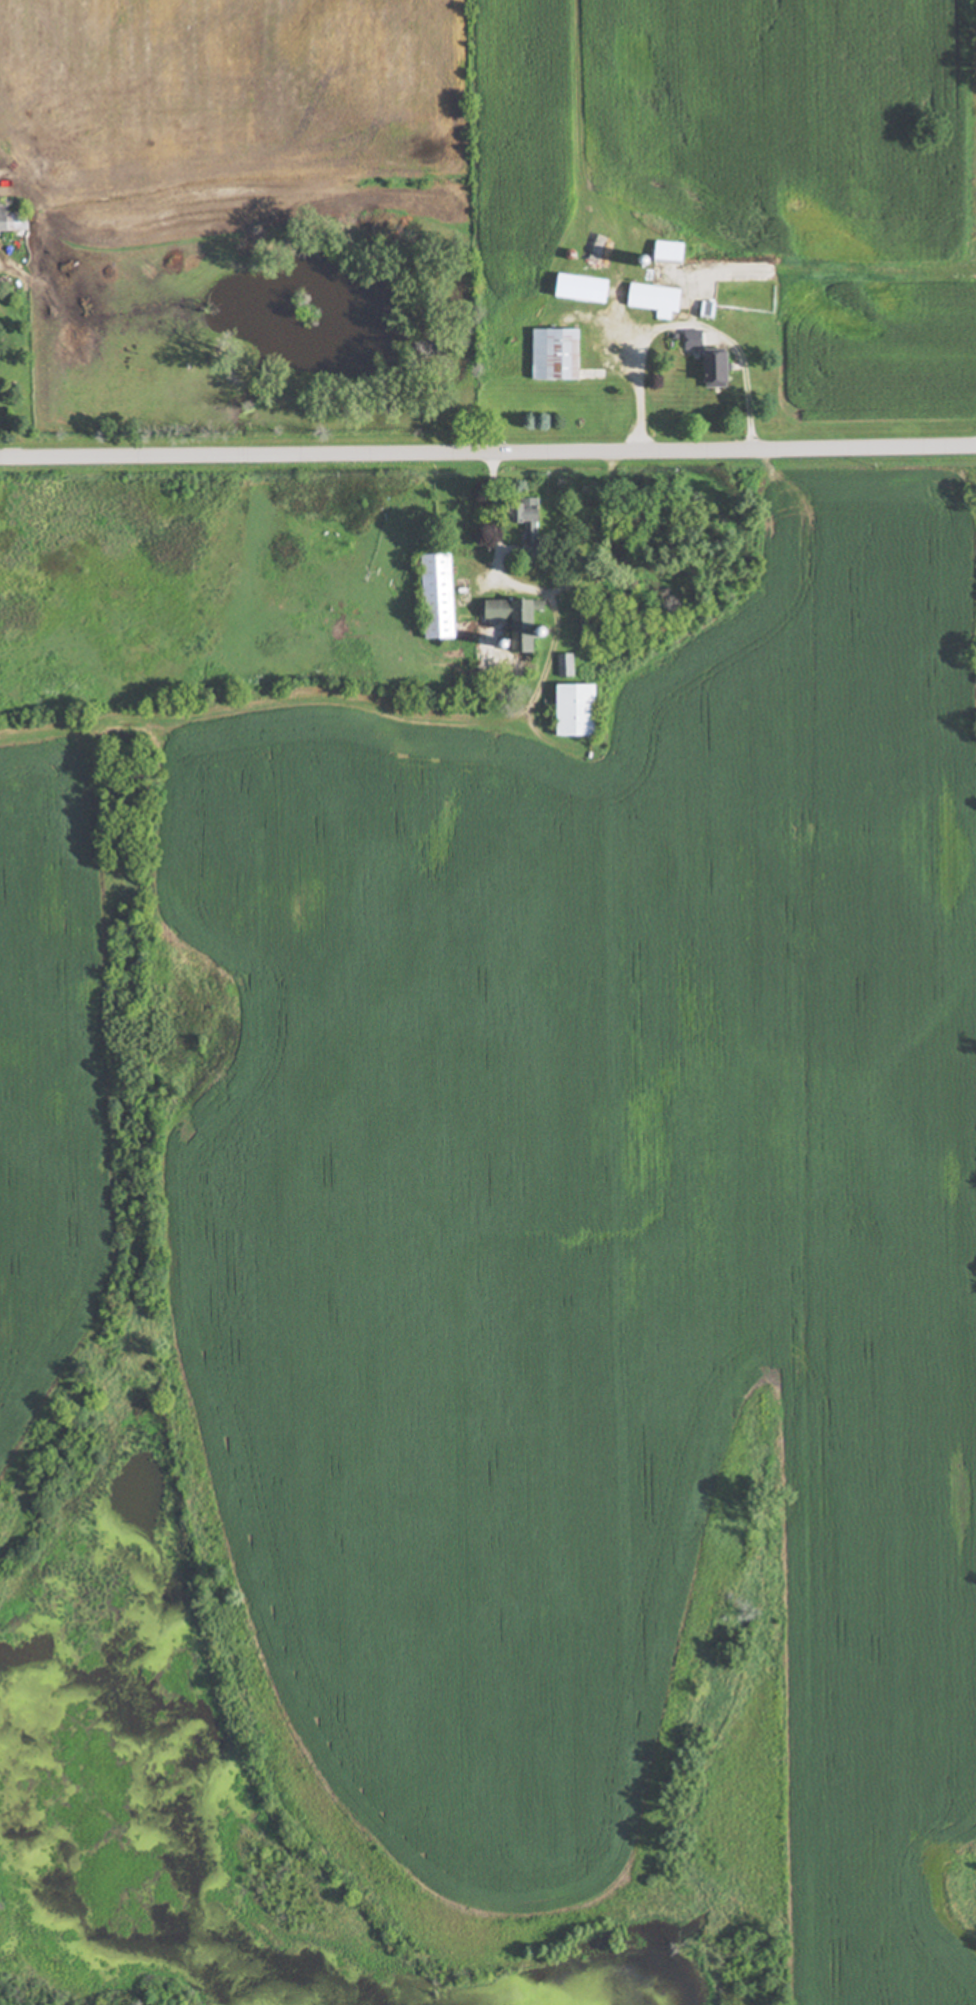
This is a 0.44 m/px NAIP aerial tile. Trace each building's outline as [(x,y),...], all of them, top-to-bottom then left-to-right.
[(32,231),(31,213),(16,213),(16,201),(0,201),(0,231),(32,231)] [(675,266),(680,247),(653,239),(647,259),(675,266)] [(586,270),(605,270),(605,242),(586,242),(586,270)] [(547,298),(604,305),(607,281),(549,274),(547,298)] [(623,307),(655,310),(654,319),(669,321),(670,313),(676,314),(679,289),(626,284),(623,307)] [(528,330),(528,380),(580,380),(580,330),(528,330)] [(697,353),(697,388),(720,388),(720,353),(697,353)] [(521,524),(521,551),(532,551),(532,499),(504,499),(504,524),(521,524)] [(420,641),(451,639),(446,554),(416,555),(420,641)] [(529,673),(529,639),(544,639),(544,625),(535,625),(535,614),(543,614),(543,602),(478,601),(478,620),(504,621),(504,642),(479,642),(479,673),(529,673)] [(571,677),(571,656),(555,656),(555,678),(571,677)] [(549,736),(590,736),(590,685),(549,685),(549,736)]
